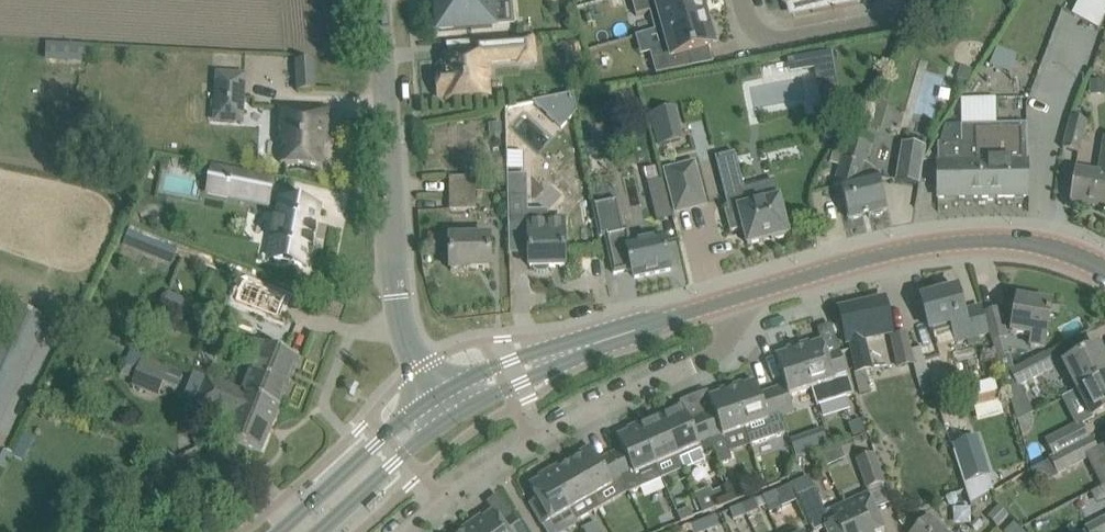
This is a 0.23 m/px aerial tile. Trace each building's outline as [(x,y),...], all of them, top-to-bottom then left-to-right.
[(512,0),(438,0),(440,30),(493,27),(491,2),(512,0)] [(636,16),(650,12),(655,31),(707,16),(705,7),(708,5),(707,0),(631,0),(636,16)] [(857,0),(809,0),(812,13),(858,4),(857,0)] [(1075,13),(1097,25),(1104,11),(1104,0),(1083,0),(1075,13)] [(710,25),(707,16),(655,31),(660,50),(650,53),(656,74),(693,67),(689,53),(715,46),(714,42),(718,39),(714,25),(710,25)] [(532,37),(472,41),(473,56),(442,59),(443,72),(437,73),(439,98),(445,97),(446,100),(489,96),(489,95),(484,95),(483,77),(489,76),(488,62),(519,59),(520,63),(535,62),(533,39),(532,39),(532,37)] [(47,44),(46,61),(88,63),(89,46),(47,44)] [(815,51),(804,53),(808,74),(819,72),(815,51)] [(973,90),(985,98),(1006,67),(994,58),(973,90)] [(296,62),(298,91),(315,90),(313,61),(296,62)] [(960,66),(957,78),(969,82),(973,69),(960,66)] [(217,95),(243,96),(245,69),(219,68),(217,95)] [(1090,94),(1104,95),(1104,80),(1091,80),(1090,94)] [(574,94),(533,102),(562,128),(577,112),(574,94)] [(863,123),(877,128),(887,104),(873,99),(863,123)] [(282,108),(280,141),(282,141),(281,164),(322,166),(324,135),(326,135),(327,111),(282,108)] [(1079,152),(1088,121),(1072,117),(1063,148),(1079,152)] [(489,123),(489,135),(502,134),(502,123),(489,123)] [(1029,196),(1028,141),(1027,123),(962,124),(962,142),(938,142),(938,198),(1029,196)] [(475,126),(461,126),(461,137),(475,137),(475,126)] [(872,167),(869,165),(877,139),(852,131),(834,187),(841,186),(849,220),(888,210),(879,177),(878,177),(878,176),(877,173),(875,170),(872,167)] [(599,155),(597,147),(604,146),(602,134),(583,137),(586,157),(599,155)] [(1104,137),(1101,174),(1075,170),(1070,203),(1104,209),(1104,137)] [(920,185),(926,147),(902,143),(895,181),(920,185)] [(744,187),(736,156),(735,152),(717,156),(731,209),(725,210),(731,232),(744,229),(748,244),(789,234),(780,200),(775,180),(744,187)] [(693,160),(666,168),(677,211),(705,203),(693,160)] [(272,180),(232,172),(228,195),(267,203),(272,180)] [(527,207),(527,175),(509,175),(509,237),(527,236),(527,207)] [(450,210),(472,210),(478,210),(477,177),(450,178),(450,210)] [(628,246),(626,233),(618,197),(593,203),(600,238),(606,237),(614,274),(633,270),(635,278),(671,270),(664,239),(628,246)] [(282,200),(278,220),(274,219),(270,237),(274,238),(270,258),(274,259),(274,260),(302,265),(306,266),(318,207),(313,206),(287,201),(282,200)] [(672,218),(668,202),(652,206),(656,222),(672,218)] [(547,206),(527,207),(527,236),(530,236),(530,267),(532,267),(532,268),(533,270),(537,272),(540,273),(543,272),(546,272),(549,270),(550,267),(565,266),(564,236),(563,236),(563,219),(547,220),(547,206)] [(491,268),(490,237),(451,238),(451,268),(491,268)] [(245,283),(236,303),(279,320),(287,301),(245,283)] [(988,333),(986,328),(980,307),(964,311),(958,289),(921,299),(927,320),(930,330),(952,324),(957,342),(988,333)] [(191,302),(171,294),(165,306),(186,315),(191,302)] [(893,333),(890,320),(885,298),(840,309),(848,344),(850,343),(857,372),(871,369),(865,340),(893,333)] [(1045,348),(1049,326),(1052,305),(1017,299),(1012,333),(1032,336),(1031,346),(1045,348)] [(47,321),(14,305),(0,334),(0,420),(47,321)] [(1000,309),(985,313),(993,341),(1007,336),(1000,309)] [(897,370),(914,365),(907,334),(889,338),(897,370)] [(267,345),(248,338),(242,353),(254,358),(242,389),(241,390),(280,405),(300,358),(267,345)] [(854,395),(846,371),(840,350),(826,354),(822,341),(805,347),(804,344),(798,346),(812,388),(818,406),(854,395)] [(920,346),(933,385),(933,386),(948,381),(935,341),(920,346)] [(789,396),(812,388),(798,346),(793,348),(794,350),(776,356),(786,386),(773,390),(782,415),(794,411),(789,396)] [(1104,377),(1104,358),(1099,346),(1064,363),(1078,391),(1104,377)] [(170,364),(141,352),(129,347),(119,373),(133,379),(131,385),(158,396),(164,380),(178,385),(183,373),(169,367),(170,364)] [(1045,354),(1010,371),(1018,387),(1053,370),(1045,354)] [(241,390),(242,389),(207,375),(196,404),(228,417),(220,435),(261,452),(280,405),(241,390)] [(1104,412),(1104,377),(1078,391),(1092,418),(1104,412)] [(782,415),(773,390),(760,394),(756,382),(738,388),(737,385),(732,387),(746,429),(760,424),(766,440),(787,432),(782,415)] [(724,436),(746,429),(732,387),(726,388),(727,391),(709,397),(714,410),(701,414),(717,451),(716,452),(721,464),(722,463),(732,459),(724,436)] [(701,414),(689,420),(683,405),(677,408),(678,410),(661,418),(678,456),(684,470),(706,462),(704,456),(716,452),(717,451),(701,414)] [(656,465),(678,456),(661,418),(645,425),(644,422),(638,424),(656,465)] [(1055,457),(1089,439),(1081,423),(1047,441),(1055,457)] [(662,478),(656,465),(638,424),(633,427),(635,430),(617,437),(623,449),(611,454),(623,479),(624,478),(631,492),(662,478)] [(26,461),(37,439),(28,434),(17,456),(26,461)] [(829,447),(824,434),(812,439),(817,452),(829,447)] [(1059,472),(1098,452),(1091,438),(1089,439),(1055,457),(1052,458),(1059,472)] [(623,479),(611,454),(599,461),(591,447),(585,450),(587,453),(571,462),(592,498),(613,486),(613,485),(623,479)] [(868,489),(884,484),(874,454),(857,459),(868,489)] [(599,509),(592,498),(571,462),(556,471),(554,468),(549,471),(571,510),(572,510),(578,521),(599,509)] [(571,510),(549,471),(544,474),(546,476),(530,486),(537,499),(530,503),(539,520),(547,515),(551,522),(571,510)] [(815,489),(809,476),(791,484),(791,485),(797,497),(813,531),(818,531),(826,529),(827,531),(856,531),(844,505),(826,513),(815,489)] [(781,504),(797,497),(791,485),(791,484),(762,497),(767,507),(780,501),(781,504)] [(1096,489),(1103,503),(1104,502),(1104,485),(1096,489)] [(714,499),(712,500),(707,490),(695,495),(703,513),(717,506),(714,499)] [(875,509),(868,494),(844,505),(856,531),(882,531),(885,531),(875,509)] [(770,515),(767,507),(762,497),(742,506),(746,515),(751,524),(770,515)] [(735,520),(746,515),(742,506),(730,511),(735,520)] [(681,522),(694,516),(691,507),(677,512),(681,522)] [(512,514),(501,522),(494,511),(478,522),(477,520),(472,523),(479,531),(525,531),(512,514)] [(703,521),(707,531),(720,526),(716,516),(703,521)] [(1087,528),(1089,531),(1104,531),(1104,518),(1087,528)] [(707,531),(703,521),(690,527),(693,531),(705,531),(707,531)] [(472,523),(467,526),(469,529),(464,531),(479,531),(472,523)]
